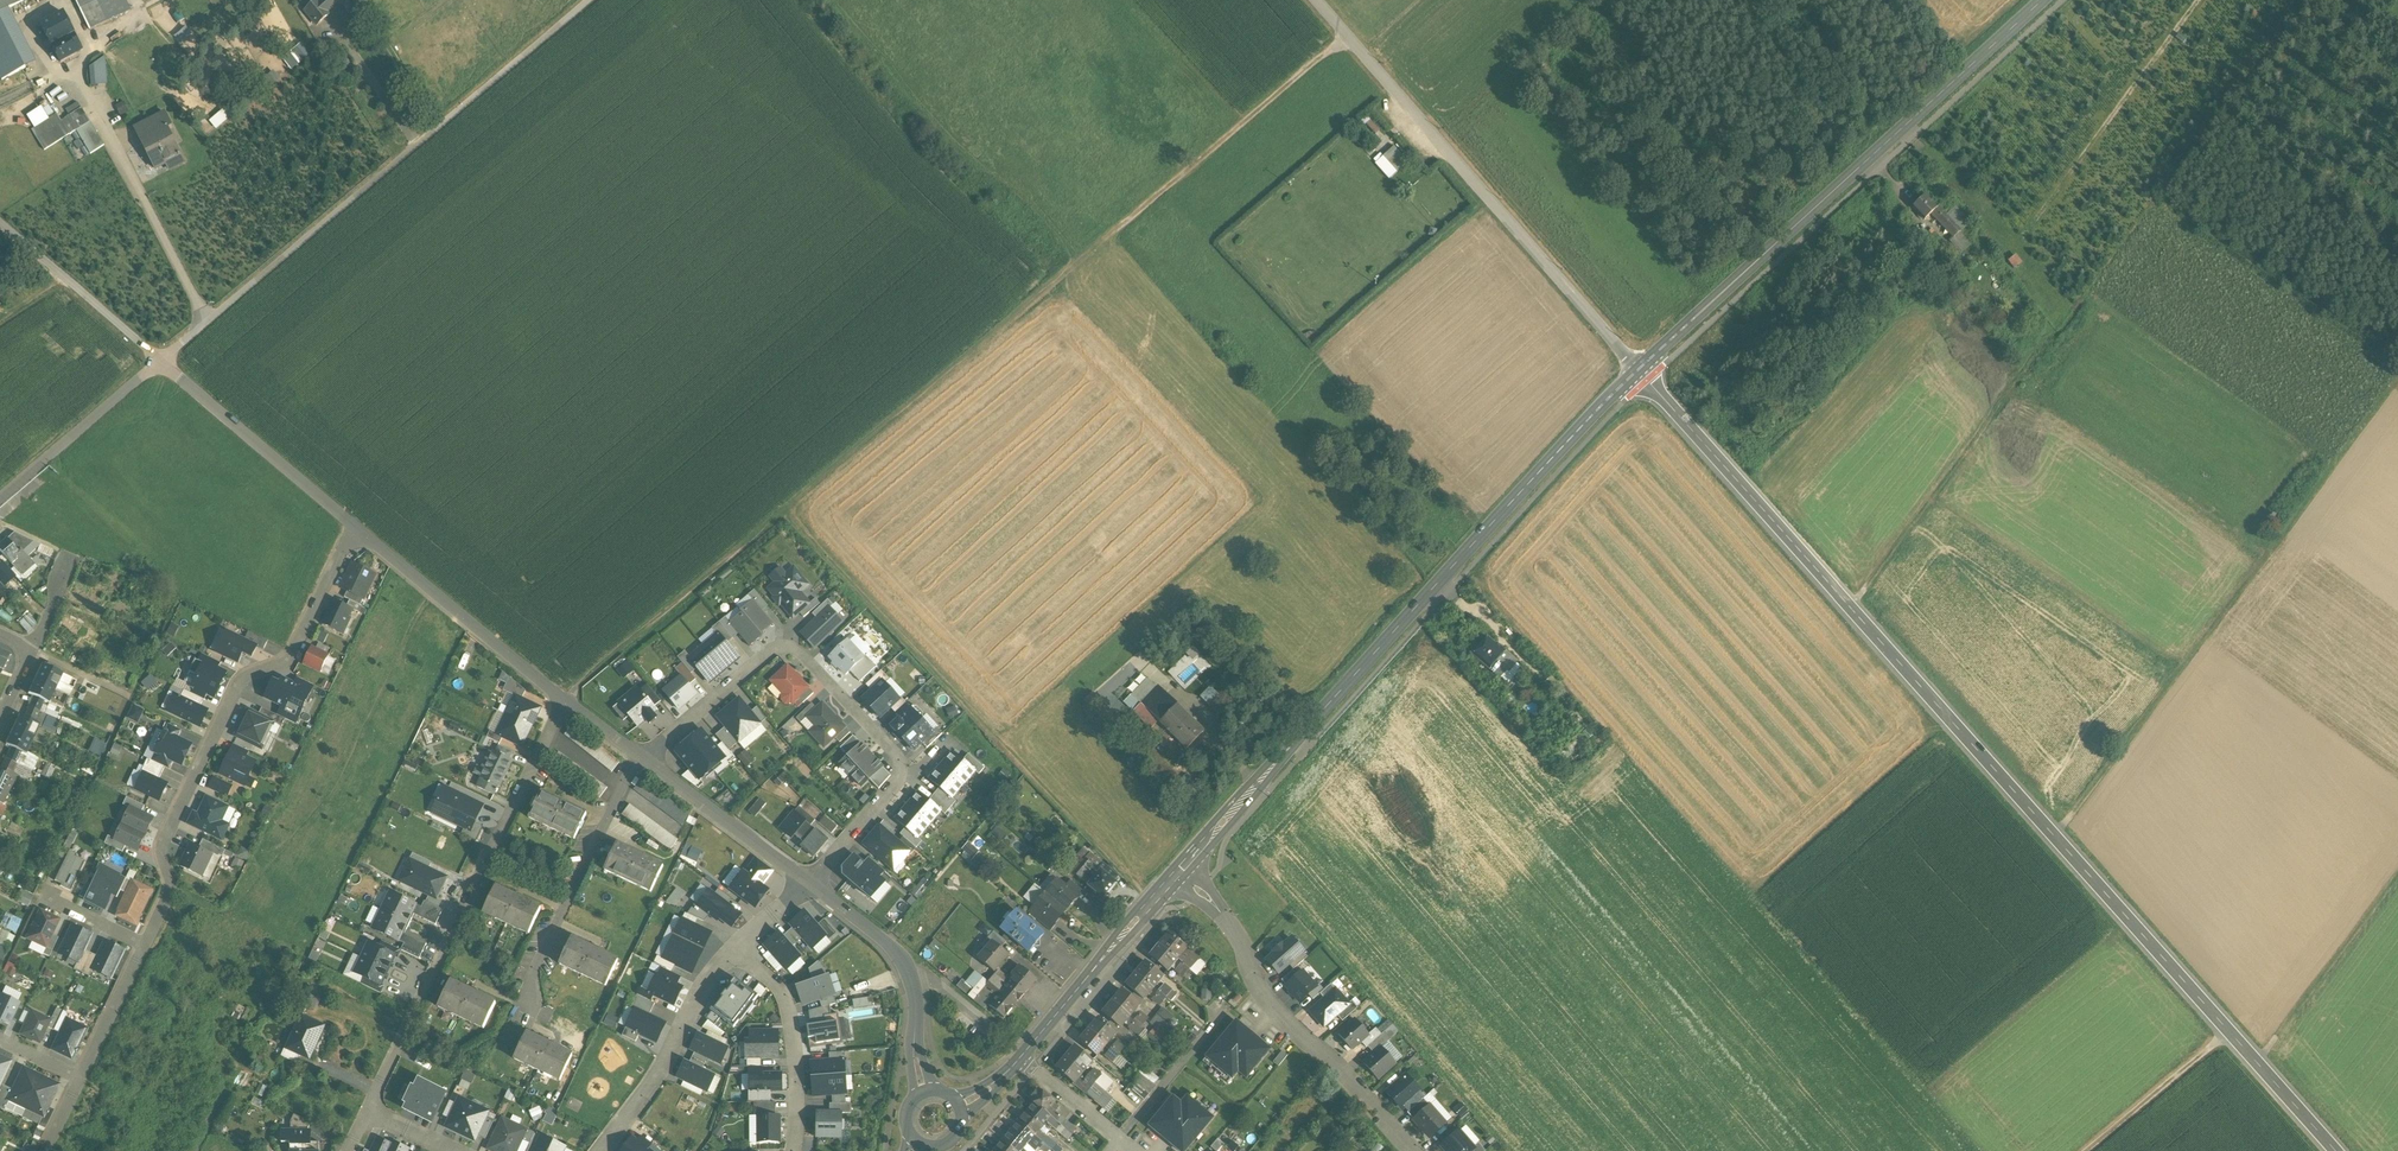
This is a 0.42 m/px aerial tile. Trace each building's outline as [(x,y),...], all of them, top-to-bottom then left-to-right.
[(9,8),(25,0),(0,0),(0,13),(9,8)] [(80,8),(98,0),(76,0),(80,8)] [(126,0),(98,0),(80,8),(90,29),(131,10),(126,0)] [(307,9),(318,0),(299,0),(307,9)] [(304,11),(315,25),(329,13),(328,12),(340,3),(338,0),(318,0),(307,9),(304,11)] [(349,0),(342,0),(346,5),(345,5),(351,16),(356,13),(352,4),(349,0)] [(9,8),(0,13),(0,76),(2,80),(37,62),(9,8)] [(364,26),(356,13),(351,16),(347,18),(354,32),(364,26)] [(65,14),(42,25),(61,62),(78,53),(75,48),(81,45),(65,14)] [(178,35),(185,42),(196,32),(189,25),(178,35)] [(93,84),(111,83),(110,60),(92,61),(93,84)] [(130,112),(128,102),(119,104),(121,114),(130,112)] [(81,109),(70,116),(75,123),(86,116),(81,109)] [(164,112),(150,120),(157,134),(164,130),(164,131),(167,129),(172,127),(164,112)] [(57,114),(32,130),(44,150),(70,134),(66,128),(57,114)] [(75,123),(66,128),(70,134),(70,135),(76,131),(90,154),(104,146),(86,116),(75,123)] [(1367,118),(1356,127),(1361,132),(1367,126),(1376,136),(1380,133),(1367,118)] [(150,120),(133,128),(141,142),(157,134),(150,120)] [(167,129),(164,131),(164,130),(157,134),(141,142),(154,169),(166,163),(181,155),(167,129)] [(1376,163),(1389,177),(1406,161),(1393,147),(1376,163)] [(181,155),(166,163),(170,170),(184,163),(181,155)] [(1936,208),(1924,195),(1911,207),(1924,220),(1931,214),(1953,237),(1961,230),(1947,215),(1938,206),(1936,208)] [(1970,222),(1956,207),(1947,215),(1961,230),(1970,222)] [(1928,232),(1921,238),(1928,247),(1935,241),(1939,238),(1932,229),(1928,232)] [(1961,230),(1953,237),(1949,240),(1961,252),(1972,242),(1961,230)] [(1944,254),(1935,241),(1928,247),(1937,259),(1944,254)] [(2012,268),(2020,262),(2015,254),(2006,260),(2012,268)] [(1710,413),(1705,418),(1708,421),(1713,416),(1710,413)] [(309,511),(302,523),(318,530),(322,522),(309,511)] [(33,542),(14,533),(6,540),(16,552),(20,549),(22,552),(33,542)] [(6,540),(0,546),(0,551),(8,560),(12,556),(17,552),(16,552),(6,540)] [(33,542),(22,552),(27,557),(28,556),(39,545),(33,542)] [(306,553),(291,546),(287,555),(302,562),(306,553)] [(22,552),(20,549),(16,552),(17,552),(12,556),(16,561),(12,565),(21,575),(34,563),(28,556),(27,557),(22,552)] [(12,556),(8,560),(12,565),(16,561),(12,556)] [(2,588),(15,577),(3,563),(0,566),(0,585),(2,588)] [(375,575),(352,564),(341,588),(347,591),(363,599),(375,575)] [(806,579),(795,567),(786,575),(781,569),(771,578),(776,583),(768,590),(792,618),(810,603),(796,587),(806,579)] [(363,599),(347,591),(344,598),(350,600),(360,605),(363,599)] [(753,601),(762,612),(768,607),(754,591),(749,596),(753,601)] [(347,607),(334,600),(322,624),(341,633),(344,625),(347,626),(351,618),(348,617),(352,609),(347,607)] [(360,605),(350,600),(347,607),(352,609),(360,613),(363,607),(360,605)] [(741,611),(743,613),(761,635),(773,625),(762,612),(753,601),(741,611)] [(842,622),(829,608),(802,634),(815,647),(842,622)] [(743,613),(730,624),(739,634),(750,647),(762,636),(743,613)] [(36,624),(28,614),(24,618),(32,628),(36,624)] [(725,618),(719,623),(733,639),(739,634),(730,624),(725,618)] [(27,632),(31,629),(23,619),(18,623),(27,632)] [(713,629),(726,645),(733,639),(719,623),(713,629)] [(244,641),(226,632),(217,652),(238,662),(242,653),(251,657),(256,647),(257,647),(244,641)] [(268,641),(249,632),(244,641),(257,647),(256,647),(263,650),(268,641)] [(717,634),(703,647),(724,671),(738,659),(717,634)] [(1496,646),(1488,639),(1474,654),(1490,668),(1497,661),(1505,652),(1497,644),(1496,646)] [(863,658),(847,641),(829,659),(845,675),(849,671),(863,658)] [(690,657),(688,659),(697,669),(709,683),(724,671),(703,647),(690,657)] [(329,656),(311,648),(304,664),(321,672),(329,656)] [(0,651),(0,669),(3,670),(9,656),(0,651)] [(682,664),(691,674),(697,669),(688,659),(690,657),(685,651),(677,658),(682,664)] [(1505,652),(1497,661),(1507,670),(1515,661),(1505,652)] [(221,664),(202,654),(199,661),(198,662),(204,664),(204,663),(218,670),(221,664)] [(863,658),(849,671),(860,682),(875,667),(864,656),(863,658)] [(196,659),(190,672),(198,676),(204,664),(198,662),(199,661),(196,659)] [(615,668),(620,677),(632,669),(626,661),(615,668)] [(1497,661),(1490,668),(1500,678),(1507,670),(1497,661)] [(218,670),(204,663),(204,664),(198,676),(193,687),(195,688),(208,694),(214,697),(226,673),(218,670)] [(682,678),(688,686),(695,680),(691,674),(682,664),(675,670),(682,678)] [(62,675),(42,666),(35,680),(55,689),(58,683),(62,675)] [(808,689),(787,666),(770,681),(784,695),(782,697),(782,700),(785,704),(788,704),(790,702),(792,704),(798,698),(808,689)] [(506,682),(503,689),(515,696),(521,699),(526,689),(504,669),(500,678),(506,682)] [(882,671),(866,686),(872,691),(882,682),(884,685),(890,680),(882,671)] [(76,682),(62,675),(58,683),(72,689),(76,682)] [(278,677),(268,699),(284,706),(300,713),(310,691),(295,685),(278,677)] [(682,678),(663,693),(676,709),(695,693),(688,686),(682,678)] [(149,679),(143,684),(147,688),(152,684),(149,679)] [(298,679),(295,685),(310,691),(313,686),(298,679)] [(55,689),(35,680),(28,694),(44,701),(48,703),(55,689)] [(872,691),(863,699),(880,717),(899,700),(897,698),(884,685),(882,682),(872,691)] [(647,685),(639,691),(653,708),(661,701),(647,685)] [(1210,686),(1199,696),(1206,704),(1217,694),(1210,686)] [(639,691),(636,687),(616,703),(637,728),(656,712),(653,708),(639,691)] [(1176,705),(1158,687),(1141,704),(1160,722),(1176,705)] [(208,694),(195,688),(192,694),(194,695),(203,700),(205,700),(208,694)] [(808,689),(798,698),(803,703),(813,694),(808,689)] [(181,697),(181,698),(190,702),(194,695),(192,694),(184,690),(181,697)] [(169,693),(162,708),(167,710),(174,695),(169,693)] [(179,697),(175,695),(167,710),(167,711),(200,727),(208,711),(190,702),(181,698),(181,697),(180,697),(179,697)] [(203,700),(194,695),(190,702),(200,707),(203,700)] [(521,699),(515,696),(506,714),(531,727),(541,709),(521,699)] [(44,701),(34,697),(29,708),(39,712),(44,701)] [(739,700),(718,718),(726,727),(739,743),(759,726),(750,714),(739,700)] [(812,703),(796,718),(801,723),(807,718),(816,709),(812,703)] [(845,728),(822,703),(816,709),(807,718),(820,732),(814,738),(824,748),(835,738),(845,728)] [(905,703),(895,713),(900,719),(910,709),(905,703)] [(131,718),(141,722),(146,708),(135,705),(131,718)] [(1176,705),(1160,722),(1174,736),(1190,719),(1176,705)] [(300,713),(284,706),(279,716),(284,719),(295,724),(300,713)] [(923,714),(916,707),(912,707),(910,709),(900,719),(892,725),(892,728),(896,732),(899,732),(902,736),(902,738),(914,751),(922,743),(933,733),(933,732),(921,720),(923,718),(923,714)] [(39,712),(29,708),(24,718),(34,723),(39,712)] [(757,708),(750,714),(759,726),(767,719),(757,708)] [(262,709),(259,715),(274,722),(281,725),(284,719),(279,716),(262,709)] [(259,715),(248,710),(235,738),(262,750),(274,722),(259,715)] [(521,746),(531,727),(506,714),(496,733),(503,737),(521,746)] [(24,718),(20,717),(13,731),(32,740),(39,726),(34,723),(24,718)] [(1190,719),(1174,736),(1187,749),(1203,732),(1190,719)] [(182,730),(168,724),(164,733),(178,739),(182,730)] [(739,743),(726,727),(715,735),(728,751),(739,743)] [(845,728),(835,738),(840,743),(850,733),(845,728)] [(933,733),(922,743),(927,749),(942,734),(937,728),(933,732),(933,733)] [(32,740),(13,731),(6,745),(21,752),(25,754),(32,740)] [(487,738),(500,744),(503,737),(496,733),(490,731),(487,738)] [(701,732),(689,741),(712,768),(724,759),(715,749),(701,732)] [(178,739),(164,733),(160,741),(159,741),(159,743),(155,752),(174,761),(182,765),(191,745),(178,739)] [(94,737),(89,750),(102,756),(108,744),(94,737)] [(849,758),(861,746),(853,737),(840,749),(849,758)] [(700,779),(712,768),(689,741),(677,751),(691,769),(700,779)] [(722,743),(715,749),(728,764),(734,759),(722,743)] [(120,749),(114,746),(111,753),(117,755),(120,749)] [(513,753),(499,746),(495,753),(509,760),(513,753)] [(840,766),(850,777),(872,757),(861,746),(849,758),(840,766)] [(21,752),(11,748),(6,759),(16,763),(21,752)] [(744,750),(736,756),(745,767),(753,760),(744,750)] [(255,762),(232,751),(222,773),(246,784),(255,762)] [(174,761),(155,752),(151,760),(151,761),(165,767),(170,769),(174,761)] [(492,752),(476,786),(496,796),(512,762),(509,760),(495,753),(492,752)] [(964,786),(976,772),(963,761),(952,753),(941,766),(964,786)] [(963,761),(976,772),(979,775),(985,769),(968,755),(963,761)] [(850,777),(861,788),(869,780),(882,767),(872,757),(850,777)] [(16,763),(6,759),(1,769),(11,774),(16,763)] [(165,767),(151,761),(151,760),(148,759),(141,773),(143,774),(144,773),(159,780),(165,767)] [(953,799),(964,786),(941,766),(930,779),(940,787),(953,799)] [(891,776),(882,767),(869,780),(878,789),(891,776)] [(0,768),(0,786),(9,791),(17,776),(11,774),(1,769),(0,768)] [(700,779),(691,769),(682,777),(697,789),(704,784),(700,779)] [(159,780),(144,773),(143,774),(136,789),(159,800),(167,784),(159,780)] [(211,789),(228,796),(232,786),(215,778),(211,789)] [(689,815),(640,779),(633,790),(681,826),(689,815)] [(464,828),(471,832),(475,822),(485,802),(445,783),(431,813),(464,828)] [(0,786),(0,804),(3,805),(9,791),(0,786)] [(956,801),(953,799),(940,787),(934,795),(950,808),(956,801)] [(587,815),(540,792),(528,818),(574,840),(587,815)] [(929,825),(941,812),(928,801),(918,793),(917,794),(907,806),(929,825)] [(236,809),(206,794),(198,811),(193,808),(186,822),(222,839),(236,809)] [(945,815),(950,808),(934,795),(928,801),(941,812),(945,815)] [(145,806),(127,797),(123,805),(130,809),(131,808),(141,813),(145,806)] [(758,799),(749,812),(754,816),(764,803),(758,799)] [(677,840),(629,804),(621,815),(669,850),(677,840)] [(918,839),(929,825),(907,806),(896,820),(906,828),(918,839)] [(799,807),(794,812),(805,821),(811,826),(815,821),(799,807)] [(141,813),(131,808),(130,809),(123,824),(146,835),(153,819),(141,813)] [(805,821),(794,812),(781,829),(792,837),(794,835),(805,822),(805,821)] [(837,826),(824,815),(818,821),(832,832),(837,826)] [(697,820),(689,816),(686,822),(694,826),(697,820)] [(7,831),(18,837),(24,828),(13,822),(7,831)] [(462,832),(477,839),(483,826),(475,822),(471,832),(464,828),(462,832)] [(805,844),(816,831),(805,822),(794,835),(805,844)] [(146,835),(123,824),(116,840),(115,840),(126,845),(138,851),(146,835)] [(898,842),(879,826),(864,844),(891,868),(900,858),(902,860),(908,853),(910,854),(910,853),(898,842)] [(903,837),(916,848),(922,842),(918,839),(906,828),(900,835),(903,837)] [(813,855),(826,840),(816,831),(805,844),(803,847),(813,855)] [(116,840),(108,836),(105,844),(123,852),(126,845),(115,840),(116,840)] [(916,848),(903,837),(898,842),(910,853),(910,854),(911,855),(916,848)] [(203,840),(199,848),(212,854),(222,859),(227,851),(203,840)] [(968,842),(960,848),(970,859),(977,852),(968,842)] [(199,848),(191,844),(180,866),(201,877),(212,854),(199,848)] [(663,866),(616,844),(604,869),(651,891),(663,866)] [(691,846),(686,857),(696,861),(700,850),(691,846)] [(77,855),(69,851),(54,881),(61,884),(60,887),(70,892),(85,861),(75,857),(77,855)] [(413,854),(410,860),(429,870),(432,863),(413,854)] [(885,882),(880,878),(864,864),(854,856),(844,869),(843,876),(871,898),(885,882)] [(756,858),(745,873),(762,886),(773,870),(756,858)] [(869,858),(864,864),(880,878),(885,872),(869,858)] [(1101,871),(1085,858),(1073,873),(1080,878),(1087,869),(1096,877),(1101,871)] [(429,870),(410,860),(399,881),(429,896),(436,899),(447,878),(429,870)] [(121,877),(102,868),(86,900),(105,909),(121,877)] [(1116,884),(1101,871),(1096,877),(1089,886),(1104,899),(1116,884)] [(768,890),(762,886),(745,873),(744,872),(730,890),(755,908),(768,890)] [(701,883),(713,892),(719,884),(708,875),(701,883)] [(1065,886),(1057,879),(1046,893),(1066,910),(1076,897),(1077,896),(1065,886)] [(1084,891),(1070,880),(1065,886),(1077,896),(1076,897),(1078,899),(1084,891)] [(151,891),(134,883),(118,915),(135,924),(151,891)] [(542,909),(496,887),(483,912),(529,934),(542,909)] [(667,901),(676,906),(683,892),(674,887),(667,901)] [(921,892),(917,888),(913,893),(918,898),(922,893),(921,892)] [(719,889),(715,895),(727,904),(731,899),(719,889)] [(709,891),(697,905),(710,915),(717,920),(719,918),(732,928),(741,915),(727,904),(715,895),(709,891)] [(390,893),(382,911),(407,923),(412,914),(416,905),(390,893)] [(1066,910),(1046,893),(1034,907),(1042,913),(1054,923),(1055,922),(1066,910)] [(436,899),(429,896),(426,903),(439,908),(442,902),(436,899)] [(412,914),(436,925),(443,910),(439,908),(426,903),(424,902),(422,908),(416,905),(412,914)] [(703,923),(710,915),(697,905),(695,904),(687,914),(703,923)] [(59,920),(40,911),(26,938),(45,948),(52,935),(59,920)] [(407,923),(382,911),(373,929),(399,941),(402,934),(407,923)] [(803,911),(790,924),(793,928),(803,938),(812,948),(826,936),(817,927),(803,911)] [(1015,911),(1001,928),(1030,952),(1034,947),(1040,946),(1040,940),(1044,935),(1015,911)] [(1,925),(16,932),(21,920),(7,913),(1,925)] [(1054,923),(1042,913),(1037,920),(1050,931),(1057,924),(1055,922),(1054,923)] [(711,933),(682,920),(674,935),(703,949),(711,933)] [(824,920),(817,927),(826,936),(829,940),(836,934),(824,920)] [(992,932),(982,923),(977,928),(988,937),(992,932)] [(91,935),(72,926),(59,953),(77,962),(83,950),(91,935)] [(803,938),(793,928),(788,932),(798,943),(803,938)] [(0,937),(0,958),(6,959),(13,933),(2,930),(0,937)] [(1006,942),(994,931),(988,938),(992,942),(993,942),(1001,949),(1006,942)] [(798,943),(788,932),(782,938),(792,949),(798,943)] [(778,933),(764,945),(769,950),(783,967),(786,970),(800,959),(792,949),(782,938),(778,933)] [(1186,948),(1168,933),(1159,945),(1177,960),(1186,948)] [(401,951),(420,959),(426,945),(402,934),(399,941),(404,944),(401,951)] [(45,948),(42,954),(49,957),(58,938),(52,935),(45,948)] [(703,949),(674,935),(662,959),(692,973),(703,949)] [(617,961),(572,939),(559,964),(605,986),(617,961)] [(1291,939),(1267,960),(1279,973),(1289,964),(1303,952),(1291,939)] [(382,941),(378,949),(395,957),(398,958),(401,951),(382,941)] [(123,951),(104,942),(97,957),(91,969),(92,969),(110,978),(123,951)] [(992,942),(978,959),(993,972),(1008,955),(1001,949),(993,942),(992,942)] [(369,945),(362,959),(388,971),(395,957),(378,949),(369,945)] [(1177,960),(1159,945),(1150,956),(1167,971),(1177,960)] [(1194,963),(1188,958),(1192,953),(1186,948),(1177,960),(1182,964),(1189,970),(1191,967),(1194,963)] [(83,950),(77,962),(74,969),(81,973),(90,953),(83,950)] [(783,967),(769,950),(762,956),(776,973),(783,967)] [(1216,962),(1206,951),(1200,957),(1210,967),(1216,962)] [(1303,952),(1289,964),(1293,969),(1307,957),(1303,952)] [(97,957),(90,953),(81,973),(88,976),(92,969),(91,969),(97,957)] [(362,959),(356,973),(365,977),(381,985),(388,971),(362,959)] [(809,970),(813,982),(827,977),(825,970),(818,962),(809,970)] [(1162,977),(1145,962),(1135,973),(1153,988),(1162,977)] [(1189,970),(1182,964),(1176,971),(1183,977),(1187,972),(1189,970)] [(675,1006),(685,985),(679,982),(682,975),(661,966),(648,994),(653,996),(675,1006)] [(1013,978),(1011,980),(1010,982),(1000,993),(1015,1005),(1019,1001),(1028,990),(1037,980),(1020,966),(1011,976),(1013,978)] [(1010,982),(997,971),(988,982),(988,983),(1000,993),(1010,982)] [(1281,981),(1285,986),(1297,976),(1292,971),(1281,981)] [(1317,988),(1302,971),(1297,976),(1285,986),(1300,1003),(1308,995),(1317,988)] [(1153,988),(1135,973),(1126,984),(1144,999),(1153,988)] [(837,994),(830,976),(813,982),(797,988),(803,1006),(819,1000),(833,995),(837,994)] [(381,985),(365,977),(362,984),(381,993),(384,987),(381,985)] [(752,1004),(758,997),(735,978),(725,991),(723,989),(720,992),(718,996),(720,998),(710,1010),(712,1011),(720,1018),(734,1028),(740,1021),(737,1019),(750,1002),(752,1004)] [(988,982),(983,978),(978,984),(983,989),(984,987),(988,983),(988,982)] [(496,1004),(450,981),(438,1006),(484,1028),(496,1004)] [(976,988),(968,982),(961,990),(969,997),(976,988)] [(1000,993),(988,983),(984,987),(988,991),(997,998),(1000,993)] [(1320,994),(1324,1000),(1335,990),(1331,984),(1324,990),(1320,994)] [(316,986),(307,1004),(314,1007),(322,989),(316,986)] [(1171,991),(1164,986),(1159,993),(1165,998),(1167,996),(1171,991)] [(1317,988),(1308,995),(1313,1000),(1320,994),(1324,990),(1319,986),(1317,988)] [(641,990),(638,996),(651,1002),(653,996),(648,994),(641,990)] [(1139,1005),(1121,990),(1112,1001),(1129,1016),(1139,1005)] [(1324,1000),(1311,1011),(1324,1026),(1337,1015),(1349,1005),(1335,990),(1324,1000)] [(988,991),(985,995),(981,991),(978,995),(988,1004),(990,1006),(997,998),(988,991)] [(1015,1005),(1000,993),(997,998),(990,1006),(1004,1018),(1015,1005)] [(1159,993),(1153,1000),(1159,1005),(1163,1001),(1165,998),(1159,993)] [(833,995),(819,1000),(822,1008),(830,1006),(836,1005),(833,995)] [(988,1004),(978,995),(973,1000),(984,1009),(988,1004)] [(634,1010),(649,1017),(655,1004),(651,1002),(638,996),(637,996),(631,1009),(634,1010)] [(882,996),(851,997),(852,1018),(883,1016),(882,996)] [(0,997),(0,1019),(10,1023),(18,1004),(0,997)] [(1129,1016),(1112,1001),(1102,1013),(1120,1028),(1124,1022),(1129,1016)] [(1349,1005),(1337,1015),(1342,1021),(1358,1008),(1352,1002),(1349,1005)] [(240,1019),(244,1006),(237,1004),(233,1017),(240,1019)] [(809,1011),(811,1025),(825,1023),(824,1016),(831,1015),(830,1006),(822,1008),(809,1011)] [(62,1011),(56,1008),(50,1020),(47,1027),(53,1030),(62,1011)] [(1174,1018),(1163,1008),(1156,1016),(1167,1025),(1168,1025),(1173,1019),(1174,1018)] [(656,1045),(666,1026),(649,1017),(634,1010),(625,1029),(638,1036),(656,1045)] [(50,1020),(31,1011),(20,1034),(39,1043),(47,1027),(50,1020)] [(62,1011),(53,1030),(60,1034),(66,1020),(67,1020),(69,1015),(62,1011)] [(720,1018),(712,1011),(706,1019),(715,1026),(720,1018)] [(811,1025),(806,1026),(810,1048),(842,1043),(838,1014),(831,1015),(824,1016),(825,1023),(811,1025)] [(1147,1020),(1141,1014),(1135,1021),(1143,1028),(1145,1029),(1148,1026),(1144,1023),(1147,1020)] [(1303,1018),(1310,1025),(1311,1024),(1316,1030),(1320,1026),(1308,1014),(1303,1018)] [(324,1026),(302,1016),(287,1048),(287,1049),(300,1055),(309,1059),(324,1026)] [(1135,1021),(1129,1016),(1124,1022),(1130,1027),(1135,1021)] [(1116,1033),(1099,1018),(1089,1029),(1107,1044),(1116,1033)] [(1173,1019),(1168,1025),(1171,1028),(1177,1022),(1173,1019)] [(1237,1019),(1204,1060),(1229,1081),(1238,1071),(1246,1079),(1272,1048),(1237,1019)] [(67,1020),(66,1020),(60,1034),(52,1050),(71,1059),(85,1029),(67,1020)] [(1368,1035),(1355,1020),(1338,1035),(1351,1050),(1361,1042),(1368,1035)] [(1141,1026),(1135,1021),(1130,1027),(1129,1028),(1136,1033),(1139,1029),(1141,1026)] [(1166,1036),(1157,1028),(1154,1032),(1163,1040),(1166,1036)] [(638,1036),(625,1029),(622,1036),(635,1042),(638,1036)] [(1107,1044),(1089,1029),(1080,1040),(1097,1055),(1102,1050),(1107,1044)] [(1368,1035),(1361,1042),(1366,1048),(1381,1035),(1375,1029),(1368,1035)] [(747,1032),(747,1059),(761,1059),(778,1059),(778,1032),(747,1032)] [(1154,1032),(1153,1032),(1148,1037),(1159,1045),(1163,1040),(1154,1032)] [(1383,1033),(1368,1047),(1374,1054),(1381,1048),(1390,1040),(1383,1033)] [(572,1056),(526,1034),(514,1059),(560,1081),(572,1056)] [(729,1049),(699,1034),(691,1050),(695,1052),(708,1058),(721,1064),(729,1049)] [(1125,1047),(1118,1042),(1112,1049),(1119,1054),(1121,1052),(1125,1047)] [(1107,1044),(1102,1050),(1107,1055),(1112,1049),(1107,1044)] [(1092,1060),(1074,1045),(1065,1056),(1082,1071),(1088,1065),(1092,1060)] [(300,1055),(287,1049),(287,1048),(285,1047),(281,1056),(296,1063),(300,1055)] [(1395,1064),(1381,1048),(1374,1054),(1364,1063),(1377,1079),(1395,1064)] [(1119,1054),(1112,1049),(1107,1055),(1107,1056),(1113,1061),(1119,1054)] [(1282,1049),(1273,1060),(1278,1065),(1288,1054),(1282,1049)] [(695,1052),(692,1058),(705,1064),(708,1058),(695,1052)] [(1082,1071),(1065,1056),(1055,1068),(1073,1082),(1082,1071)] [(0,1058),(0,1082),(9,1062),(0,1058)] [(705,1064),(692,1058),(689,1064),(702,1070),(705,1064)] [(761,1059),(747,1059),(747,1068),(749,1067),(761,1067),(761,1059)] [(810,1062),(812,1080),(845,1077),(843,1059),(829,1060),(810,1062)] [(689,1064),(685,1063),(678,1078),(707,1092),(714,1077),(702,1070),(689,1064)] [(1160,1079),(1142,1064),(1137,1069),(1139,1071),(1155,1084),(1155,1085),(1160,1079)] [(1093,1069),(1088,1065),(1082,1071),(1088,1076),(1093,1069)] [(1113,1081),(1097,1067),(1094,1070),(1100,1075),(1094,1081),(1105,1091),(1113,1081)] [(13,1090),(8,1100),(9,1100),(26,1108),(41,1077),(23,1069),(13,1090)] [(1094,1070),(1094,1069),(1093,1069),(1088,1076),(1094,1081),(1100,1075),(1094,1070)] [(1082,1071),(1073,1082),(1085,1093),(1094,1081),(1088,1076),(1082,1071)] [(1155,1084),(1139,1071),(1133,1078),(1149,1091),(1155,1084)] [(749,1074),(749,1091),(770,1091),(784,1091),(784,1073),(763,1073),(749,1074)] [(58,1085),(41,1077),(26,1108),(42,1116),(43,1116),(47,1107),(58,1085)] [(812,1080),(812,1097),(831,1096),(846,1095),(845,1077),(812,1080)] [(1404,1077),(1388,1091),(1403,1107),(1404,1106),(1419,1093),(1404,1077)] [(407,1103),(404,1109),(431,1122),(445,1093),(418,1080),(414,1089),(410,1087),(403,1101),(407,1103)] [(1094,1081),(1085,1093),(1098,1104),(1107,1092),(1105,1091),(1094,1081)] [(6,1087),(0,1100),(0,1107),(4,1110),(9,1100),(8,1100),(13,1090),(6,1087)] [(1054,1103),(1038,1090),(1030,1100),(1034,1104),(1034,1103),(1046,1113),(1050,1108),(1054,1103)] [(749,1091),(749,1103),(754,1103),(770,1103),(770,1091),(749,1091)] [(1107,1092),(1098,1104),(1103,1108),(1113,1097),(1107,1092)] [(1151,1126),(1181,1150),(1184,1150),(1214,1115),(1186,1092),(1181,1098),(1176,1095),(1151,1126)] [(1419,1093),(1404,1106),(1409,1111),(1423,1099),(1419,1093)] [(846,1095),(831,1096),(832,1104),(846,1104),(846,1095)] [(459,1098),(446,1126),(475,1140),(477,1136),(486,1116),(488,1112),(459,1098)] [(1409,1111),(1407,1113),(1413,1120),(1429,1106),(1423,1099),(1409,1111)] [(770,1103),(754,1103),(754,1116),(759,1116),(775,1116),(775,1103),(770,1103)] [(1046,1113),(1034,1103),(1034,1104),(1026,1113),(1043,1127),(1046,1123),(1051,1117),(1046,1113)] [(1429,1106),(1413,1120),(1429,1138),(1445,1124),(1429,1106)] [(47,1107),(43,1116),(42,1116),(38,1126),(45,1129),(54,1110),(47,1107)] [(1060,1116),(1050,1108),(1046,1113),(1051,1117),(1056,1121),(1060,1116)] [(844,1114),(818,1113),(818,1136),(843,1137),(844,1114)] [(1043,1127),(1026,1113),(1018,1123),(1035,1136),(1039,1131),(1043,1127)] [(291,1122),(291,1131),(308,1132),(308,1129),(311,1123),(294,1115),(291,1122)] [(494,1120),(486,1116),(477,1136),(485,1140),(494,1120)] [(759,1116),(759,1142),(780,1142),(780,1116),(775,1116),(759,1116)] [(1070,1124),(1060,1116),(1056,1121),(1061,1125),(1065,1129),(1070,1124)] [(1056,1121),(1051,1117),(1046,1123),(1056,1131),(1061,1125),(1056,1121)] [(502,1119),(488,1149),(492,1150),(516,1150),(521,1140),(526,1130),(502,1119)] [(1035,1136),(1018,1123),(1011,1132),(1027,1146),(1030,1142),(1035,1136)] [(1056,1131),(1064,1138),(1069,1132),(1065,1129),(1061,1125),(1056,1131)] [(535,1134),(526,1130),(521,1140),(530,1144),(535,1134)] [(290,1150),(319,1150),(320,1143),(311,1142),(312,1132),(308,1132),(291,1131),(281,1131),(280,1143),(291,1143),(290,1150)] [(1050,1139),(1039,1131),(1035,1136),(1045,1145),(1050,1139)] [(1459,1131),(1441,1146),(1445,1150),(1472,1150),(1475,1149),(1474,1148),(1459,1131)] [(1011,1132),(1003,1142),(1015,1150),(1022,1150),(1024,1149),(1027,1146),(1011,1132)] [(640,1136),(636,1141),(647,1150),(652,1144),(640,1136)] [(1045,1145),(1035,1136),(1030,1142),(1041,1150),(1045,1145)] [(541,1137),(537,1147),(535,1150),(564,1150),(565,1148),(541,1137)] [(378,1138),(372,1150),(389,1150),(392,1145),(378,1138)] [(1217,1138),(1210,1147),(1215,1150),(1217,1150),(1223,1144),(1217,1138)] [(633,1139),(624,1150),(649,1150),(647,1150),(636,1141),(633,1139)] [(1050,1139),(1045,1145),(1053,1150),(1054,1150),(1058,1146),(1050,1139)] [(1231,1141),(1226,1147),(1230,1150),(1233,1150),(1237,1146),(1231,1141)] [(393,1142),(392,1145),(389,1150),(407,1150),(408,1149),(393,1142)] [(1003,1142),(995,1150),(996,1150),(1015,1150),(1003,1142)]
